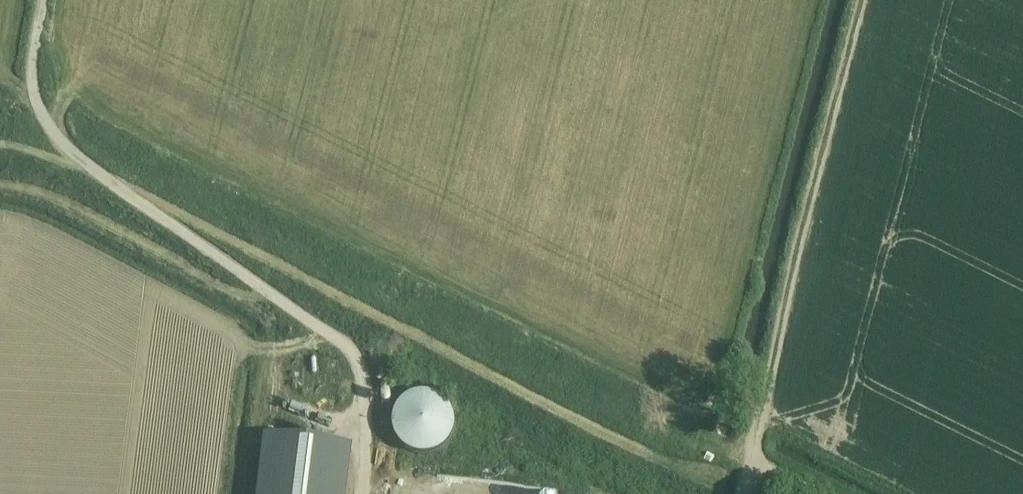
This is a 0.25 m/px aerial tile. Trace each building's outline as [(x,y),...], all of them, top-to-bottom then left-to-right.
[(429,394),(424,394),(419,394),(413,395),(409,398),(404,401),(400,405),(397,409),(395,414),(394,419),(393,425),(394,430),(395,435),(397,440),(400,445),(404,448),(409,452),(413,454),(419,455),(424,456),(427,455),(429,455),(435,454),(440,452),(444,448),(448,445),(451,440),(453,435),(455,430),(455,425),(455,419),(453,414),(451,409),(448,405),(444,401),(440,398),(435,396),(429,394)] [(262,493),(344,493),(350,447),(269,437),(262,493)]
